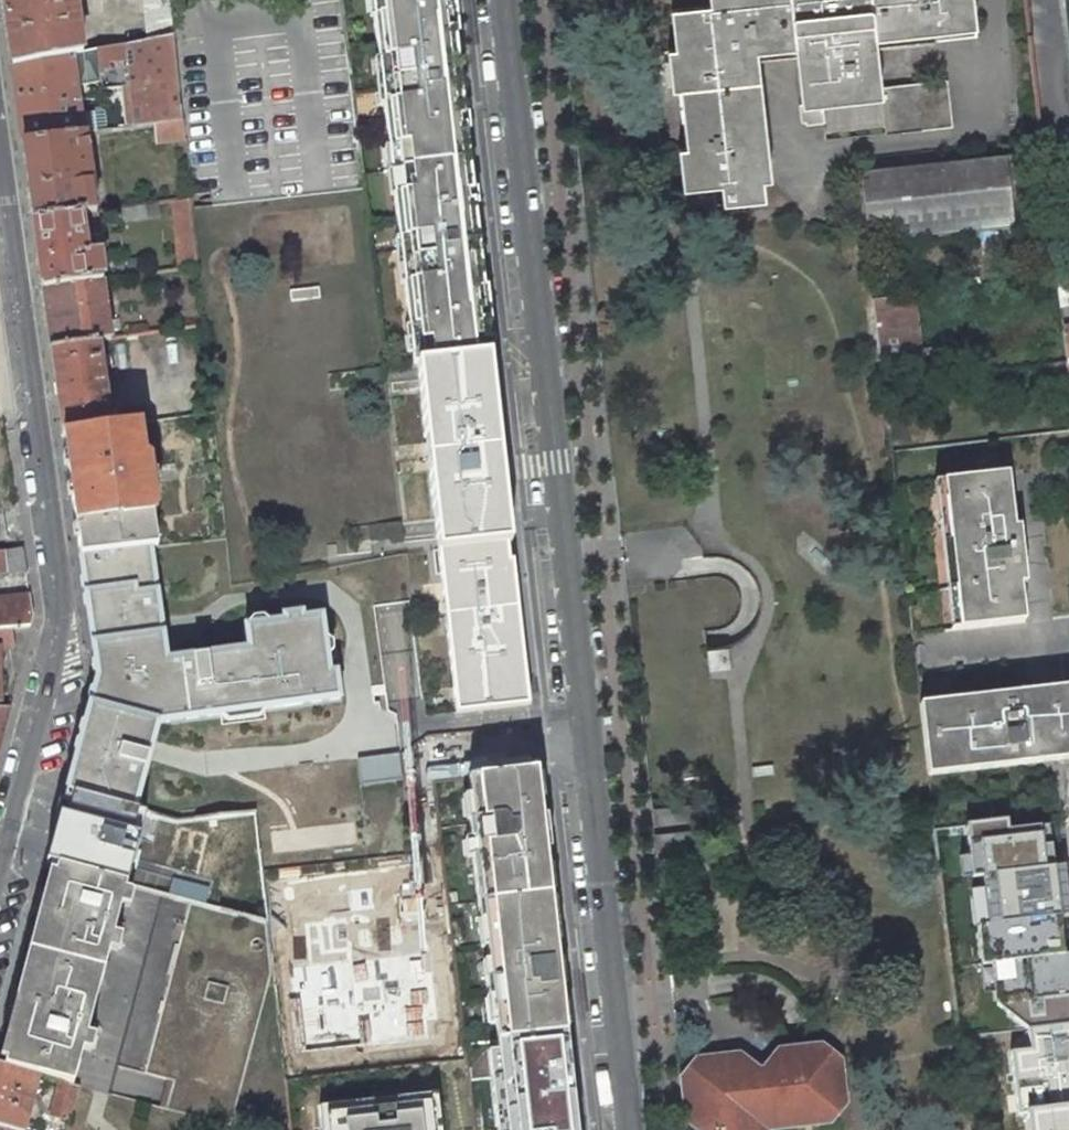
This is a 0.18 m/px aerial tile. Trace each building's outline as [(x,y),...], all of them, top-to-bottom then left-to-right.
[(11,65),(82,52),(74,0),(2,0),(11,65)] [(147,40),(173,35),(170,5),(169,0),(142,0),(147,40)] [(372,16),(382,15),(381,0),(370,0),(372,16)] [(385,132),(462,123),(448,0),(381,0),(382,15),(372,16),(377,60),(382,59),(386,103),(382,104),(385,132)] [(709,4),(670,8),(674,47),(666,47),(670,88),(678,87),(685,146),(677,147),(681,188),(712,184),(714,204),(764,198),(762,179),(770,178),(768,161),(757,59),(795,55),(800,104),(802,104),(810,103),(812,123),(824,122),(821,101),(880,95),(880,87),(875,46),(934,39),(933,30),(975,26),(972,0),(709,0),(709,4)] [(934,39),(976,35),(975,26),(933,30),(934,39)] [(82,52),(11,65),(22,141),(85,133),(152,125),(182,121),(173,35),(147,40),(82,52)] [(382,59),(377,60),(382,104),(386,103),(382,59)] [(946,79),(880,87),(880,95),(885,134),(952,126),(946,79)] [(812,123),(810,103),(802,104),(805,124),(812,123)] [(184,138),(182,121),(152,125),(154,142),(184,138)] [(485,357),(488,356),(462,123),(385,132),(387,148),(397,146),(402,193),(392,194),(397,239),(402,239),(406,283),(402,283),(407,328),(421,326),(423,342),(418,342),(420,364),(485,357)] [(33,219),(96,211),(85,133),(22,141),(33,219)] [(397,146),(387,148),(392,194),(402,193),(397,146)] [(1003,159),(858,173),(858,174),(866,244),(1011,228),(1010,221),(1003,159)] [(190,198),(172,200),(180,269),(198,267),(191,208),(190,198)] [(157,202),(121,207),(123,220),(159,214),(157,202)] [(99,234),(96,211),(33,219),(43,291),(102,282),(97,250),(85,252),(83,237),(99,234)] [(402,239),(397,239),(402,283),(406,283),(402,239)] [(140,262),(127,264),(129,277),(142,275),(140,262)] [(1054,280),(1058,308),(1068,307),(1068,278),(1054,280)] [(109,338),(102,282),(43,291),(50,346),(96,340),(109,338)] [(913,295),(872,300),(882,384),(936,378),(933,348),(919,349),(913,295)] [(145,325),(128,327),(129,335),(146,333),(145,325)] [(421,326),(407,328),(411,365),(417,364),(420,364),(418,342),(423,342),(421,326)] [(1061,330),(1065,361),(1065,362),(1068,362),(1068,329),(1061,330)] [(96,340),(50,346),(63,433),(109,426),(96,340)] [(456,713),(524,705),(485,357),(420,364),(417,364),(419,386),(425,441),(429,472),(434,520),(448,637),(456,713)] [(109,426),(63,433),(79,555),(151,547),(157,546),(152,513),(157,508),(150,457),(144,453),(139,422),(109,426)] [(1007,473),(943,480),(959,628),(1024,621),(1018,568),(1024,567),(1021,547),(1016,548),(1007,473)] [(951,629),(959,628),(943,480),(935,481),(951,629)] [(5,571),(5,573),(27,570),(23,545),(0,549),(0,571),(5,571)] [(151,547),(79,555),(96,676),(65,790),(75,793),(134,810),(146,767),(152,741),(158,724),(339,699),(335,672),(329,673),(321,615),(302,618),(301,612),(282,615),(283,620),(244,626),(247,647),(166,658),(159,610),(151,547)] [(30,628),(33,617),(30,596),(0,599),(0,630),(30,628)] [(24,648),(30,628),(0,630),(0,650),(24,648)] [(919,703),(927,774),(1068,758),(1068,686),(919,703)] [(9,708),(0,708),(0,739),(9,708)] [(529,1037),(567,1033),(538,769),(468,777),(472,820),(468,821),(470,838),(475,842),(476,856),(472,857),(477,904),(481,903),(488,962),(493,966),(495,979),(486,980),(488,998),(492,997),(497,1041),(529,1037)] [(127,837),(134,810),(75,793),(67,822),(127,837)] [(263,882),(255,812),(195,818),(177,820),(139,810),(134,827),(189,841),(188,848),(183,865),(175,897),(189,901),(267,921),(263,882)] [(1007,831),(1005,821),(965,826),(972,878),(985,1000),(1024,1028),(1068,1023),(1068,955),(1064,955),(1060,919),(1068,918),(1061,867),(1053,868),(1048,827),(1007,831)] [(163,860),(183,865),(188,848),(169,843),(163,860)] [(73,1083),(126,884),(57,866),(3,1066),(39,1075),(58,1080),(73,1083)] [(303,944),(347,939),(342,899),(348,898),(345,872),(263,882),(267,921),(270,947),(284,946),(279,898),(291,896),(292,898),(298,897),(303,944)] [(270,947),(267,921),(189,901),(144,1072),(173,1080),(165,1108),(230,1125),(272,969),(270,947)] [(423,945),(422,930),(379,935),(381,950),(423,945)] [(359,951),(358,937),(347,939),(303,944),(294,945),(298,979),(362,971),(359,951)] [(362,971),(298,979),(302,1013),(366,1005),(362,971)] [(366,1005),(302,1013),(299,1013),(305,1058),(374,1049),(371,1024),(369,1004),(366,1005)] [(983,1024),(984,1034),(994,1033),(992,1023),(983,1024)] [(1024,1028),(1009,1051),(1018,1116),(1028,1114),(1030,1129),(1068,1129),(1068,1023),(1024,1028)] [(567,1033),(464,1046),(475,1129),(577,1129),(567,1033)] [(681,1078),(686,1120),(698,1129),(748,1129),(762,1112),(827,1105),(837,1113),(845,1103),(840,1060),(820,1045),(778,1050),(763,1068),(757,1069),(738,1054),(696,1059),(681,1078)] [(14,1129),(24,1129),(39,1075),(3,1066),(0,1065),(0,1126),(14,1129)] [(306,1098),(310,1129),(454,1129),(447,1079),(306,1098)] [(50,1114),(69,1119),(78,1085),(73,1083),(58,1080),(50,1114)] [(829,1122),(837,1113),(827,1105),(762,1112),(748,1129),(770,1129),(771,1128),(804,1125),(811,1124),(829,1122)]
